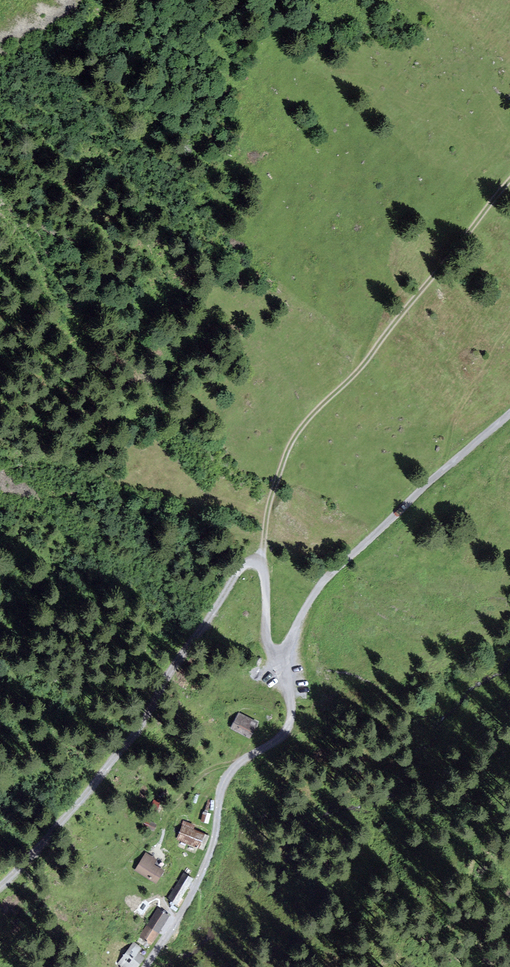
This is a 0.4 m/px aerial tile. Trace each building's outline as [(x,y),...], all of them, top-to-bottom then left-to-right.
[(231,727),(249,736),(255,726),(250,724),(252,720),(238,713),(231,727)] [(206,838),(207,836),(204,835),(204,834),(188,827),(186,826),(187,823),(183,821),(182,825),(183,825),(177,838),(199,847),(202,840),(204,841),(206,838)] [(137,869),(156,881),(162,870),(152,864),(147,861),(150,856),(146,854),(137,869)] [(147,861),(152,864),(155,860),(150,856),(147,861)] [(180,905),(183,900),(180,898),(192,878),(184,873),(168,898),(180,905)] [(159,909),(148,925),(158,932),(169,915),(159,909)] [(158,932),(148,925),(137,941),(147,947),(150,942),(151,943),(158,932)] [(134,944),(131,948),(140,955),(143,950),(134,944)] [(132,966),(134,966),(135,966),(142,957),(140,955),(131,948),(120,963),(125,966),(131,966),(132,966)]
